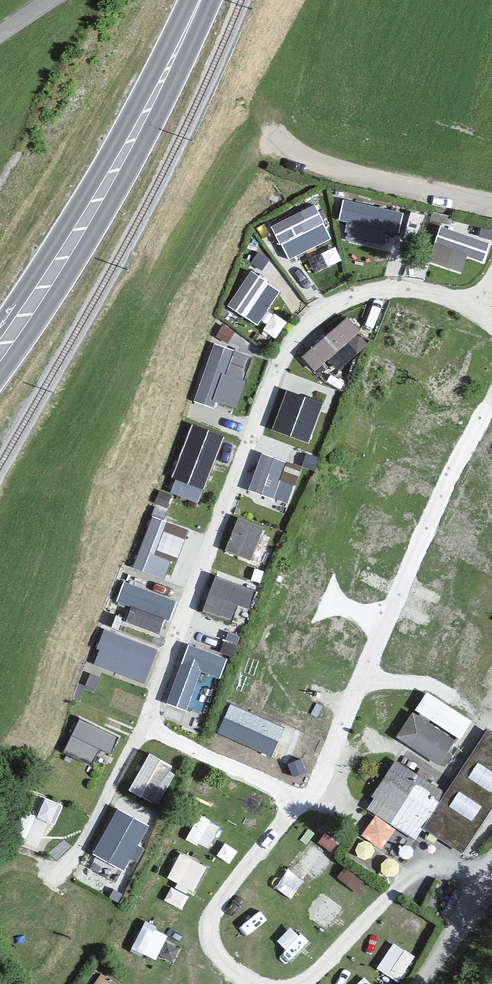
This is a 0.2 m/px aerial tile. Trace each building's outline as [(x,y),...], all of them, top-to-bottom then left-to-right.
[(349,197),(342,225),(397,239),(404,211),(349,197)] [(318,203),(271,219),(285,257),(331,240),(318,203)] [(486,260),(491,238),(438,225),(430,260),(463,268),(466,256),(486,260)] [(258,324),(282,288),(251,267),(226,303),(258,324)] [(334,354),(340,363),(369,343),(350,316),(301,350),(314,368),(334,354)] [(193,394),(234,409),(255,354),(215,339),(193,394)] [(308,440),(324,401),(288,387),(272,425),(308,440)] [(200,501),(223,433),(191,422),(168,490),(200,501)] [(289,500),(300,462),(260,450),(249,488),(289,500)] [(149,514),(134,567),(170,577),(185,524),(149,514)] [(225,549),(252,559),(265,525),(238,515),(225,549)] [(238,602),(251,607),(258,588),(214,573),(203,608),(233,618),(238,602)] [(112,609),(162,629),(175,598),(124,577),(112,609)] [(105,626),(91,661),(144,681),(158,647),(105,626)] [(188,640),(166,700),(186,707),(200,668),(220,675),(228,655),(188,640)] [(481,677),(491,684),(491,659),(481,677)] [(201,671),(190,706),(205,710),(216,675),(201,671)] [(64,748),(92,760),(98,745),(111,750),(119,732),(78,715),(64,748)] [(454,740),(414,715),(400,737),(440,762),(454,740)] [(487,731),(445,798),(397,768),(371,808),(415,837),(421,828),(463,855),(491,810),(491,734),(487,731)] [(130,789),(160,801),(176,763),(146,750),(130,789)] [(40,844),(54,801),(46,799),(41,814),(27,810),(18,837),(40,844)] [(117,804),(92,852),(128,870),(153,822),(117,804)] [(200,811),(186,835),(208,847),(222,824),(200,811)] [(374,812),(361,832),(381,845),(394,826),(374,812)] [(167,879),(195,889),(206,859),(178,849),(167,879)] [(281,881),(301,896),(318,873),(299,858),(281,881)] [(305,915),(327,930),(344,905),(322,891),(305,915)] [(415,952),(393,939),(372,975),(387,983),(397,983),(415,952)] [(91,983),(124,983),(101,969),(91,983)] [(352,983),(374,983),(370,976),(352,983)]
